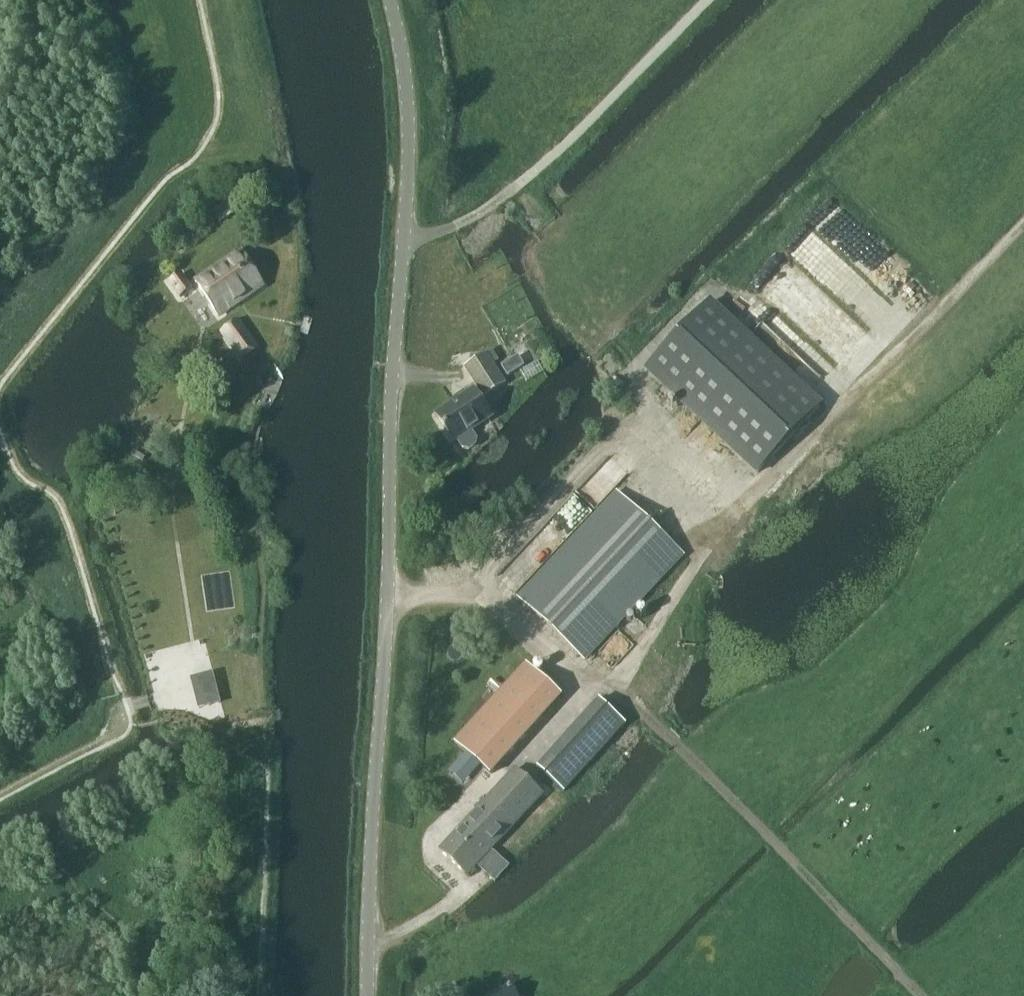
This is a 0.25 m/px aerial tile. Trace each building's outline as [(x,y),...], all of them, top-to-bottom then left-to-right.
[(195,282),(219,316),(263,285),(239,251),(195,282)] [(180,299),(194,289),(182,273),(169,282),(180,299)] [(709,303),(648,368),(759,472),(820,407),(709,303)] [(239,319),(220,333),(241,361),(260,348),(256,343),(239,319)] [(516,357),(502,365),(509,375),(524,366),(524,365),(535,358),(525,342),(512,350),(516,357)] [(487,353),(464,368),(485,399),(507,384),(487,353)] [(476,390),(437,415),(454,442),(458,440),(462,448),(468,450),(477,446),(478,439),(474,429),(493,417),(476,390)] [(585,660),(684,555),(617,492),(518,597),(585,660)] [(448,625),(439,624),(439,634),(448,634),(448,625)] [(498,701),(461,742),(473,753),(472,755),(491,772),(562,696),(525,661),(493,696),(498,701)] [(550,751),(536,766),(566,792),(579,777),(550,751)] [(509,866),(492,849),(543,794),(516,769),(441,849),(468,874),(477,864),(495,881),(509,866)] [(490,995),(518,995),(512,985),(490,995)]
